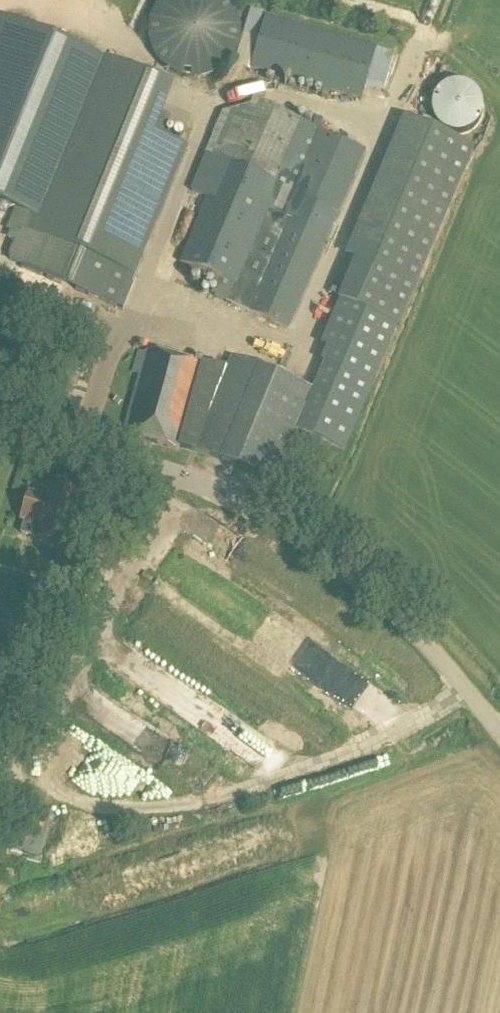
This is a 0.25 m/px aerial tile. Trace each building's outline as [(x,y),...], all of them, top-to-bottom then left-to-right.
[(157,4),(154,9),(151,15),(149,21),(148,27),(148,33),(149,39),(150,45),(153,51),(156,56),(159,61),(164,66),(169,69),(174,73),(180,75),(186,77),(192,77),(198,77),(204,76),(210,75),(216,72),(221,69),(226,65),(230,61),(234,56),(237,50),(239,44),(240,38),(241,32),(241,26),(239,20),(238,14),(235,8),(231,3),(229,0),(160,0),(157,4)] [(382,95),(393,55),(375,50),(264,18),(250,68),(361,99),(364,90),(382,95)] [(116,307),(181,146),(144,131),(163,85),(104,61),(40,218),(30,214),(14,208),(5,231),(9,232),(6,239),(13,242),(8,254),(9,262),(15,264),(14,266),(116,307)] [(364,151),(260,106),(258,111),(251,108),(222,114),(205,156),(191,192),(207,198),(180,264),(220,281),(213,297),(287,330),(364,151)] [(147,351),(123,435),(178,450),(180,443),(197,448),(280,482),(302,427),(352,447),(404,318),(408,319),(478,138),(408,110),(351,250),(369,257),(352,297),(347,295),(329,339),(335,342),(316,389),(233,355),(227,369),(203,363),(202,366),(147,351)] [(65,546),(79,497),(52,488),(48,500),(28,494),(21,519),(23,520),(20,534),(37,539),(65,546)] [(143,804),(158,777),(91,740),(70,777),(106,797),(114,782),(128,790),(126,794),(143,804)]
